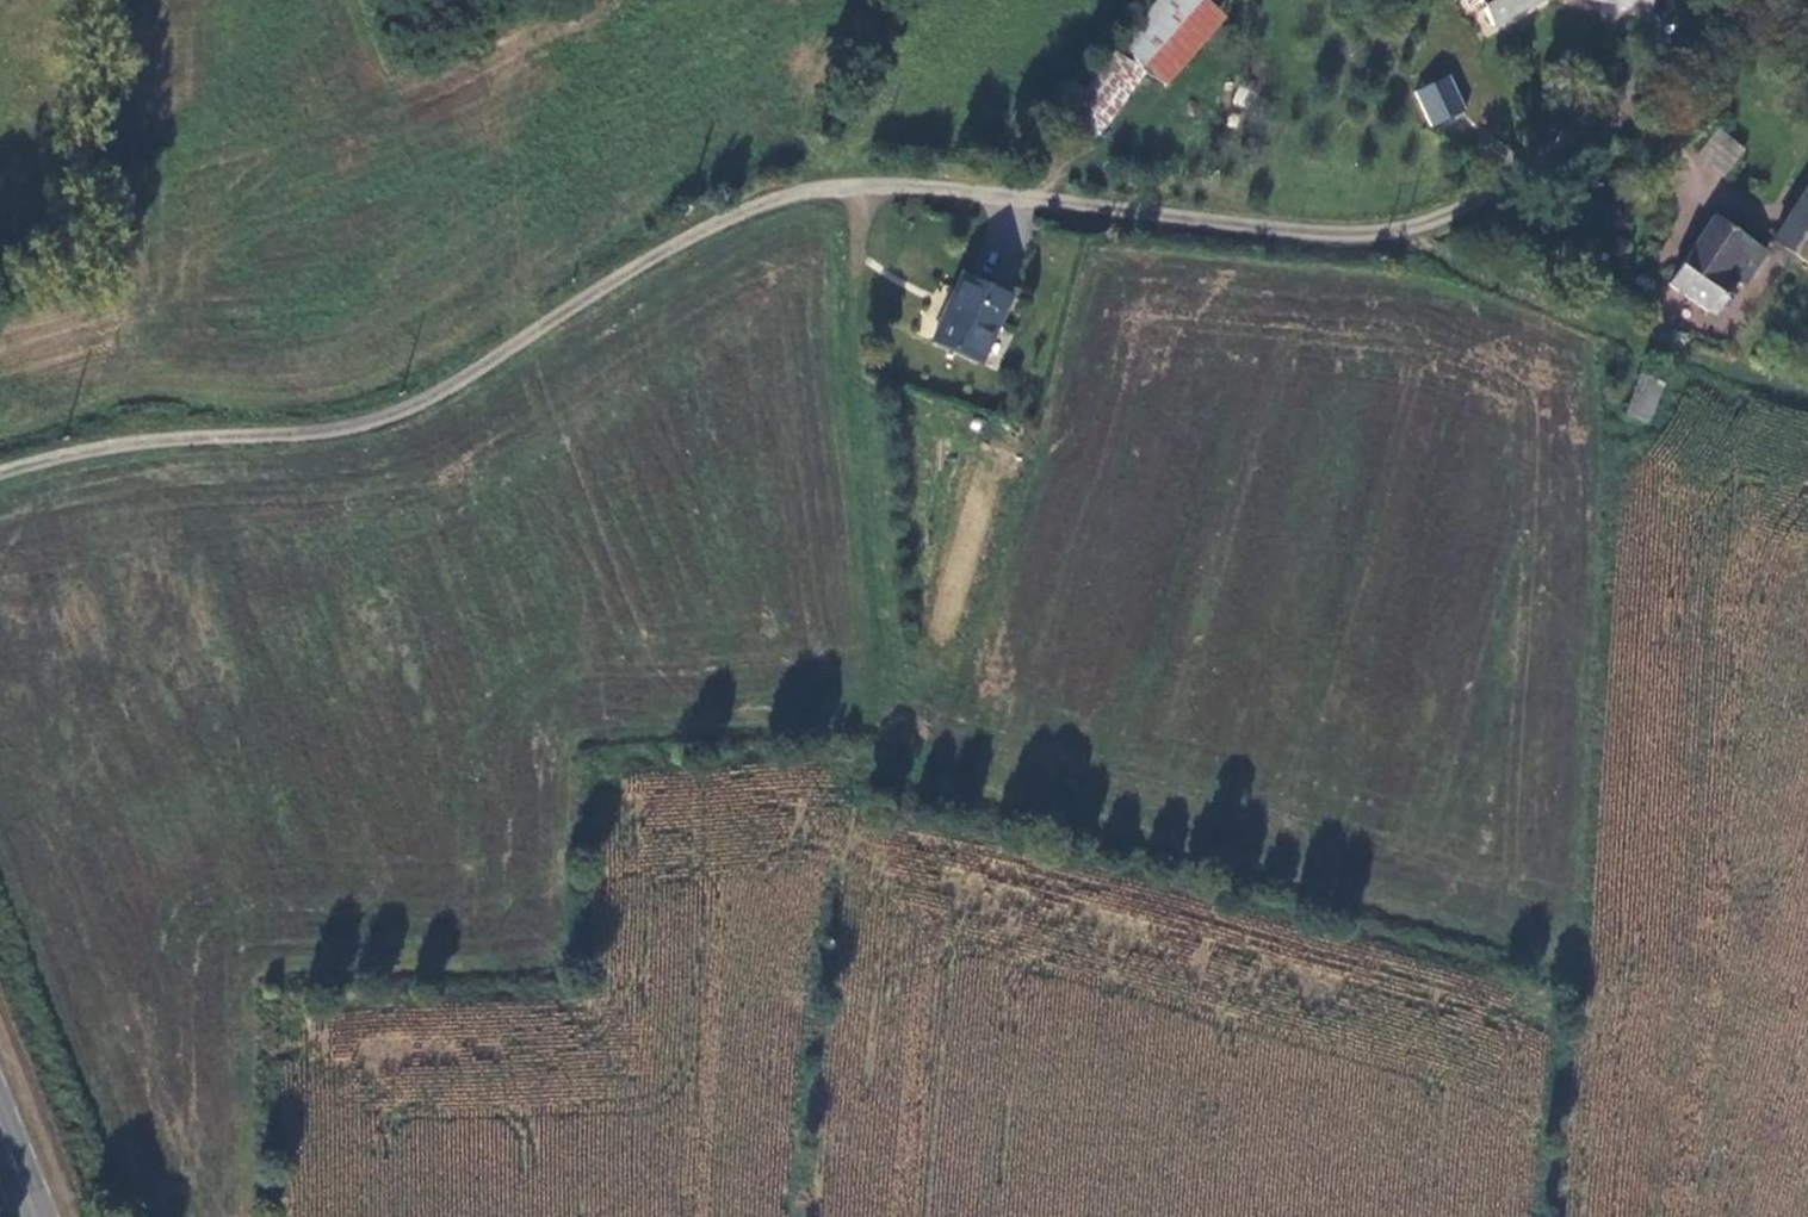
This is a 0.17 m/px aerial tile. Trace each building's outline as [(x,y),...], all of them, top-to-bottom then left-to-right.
[(1125,39),(1157,68),(1171,79),(1222,17),(1201,0),(1158,0),(1125,39)] [(1489,26),(1539,0),(1475,0),(1489,26)] [(1645,15),(1645,12),(1648,0),(1579,0),(1645,15)] [(1645,12),(1657,14),(1661,0),(1648,0),(1645,12)] [(1125,39),(1062,118),(1096,145),(1157,68),(1125,39)] [(1451,74),(1413,90),(1430,127),(1467,110),(1451,74)] [(1696,154),(1724,175),(1743,151),(1714,130),(1696,154)] [(1776,241),(1803,256),(1807,258),(1807,195),(1776,241)] [(1748,290),(1767,257),(1713,217),(1669,282),(1718,316),(1738,285),(1748,290)] [(1776,241),(1767,257),(1792,273),(1803,256),(1776,241)] [(985,361),(1013,295),(964,274),(936,341),(985,361)] [(1665,385),(1644,377),(1631,414),(1652,421),(1665,385)]
